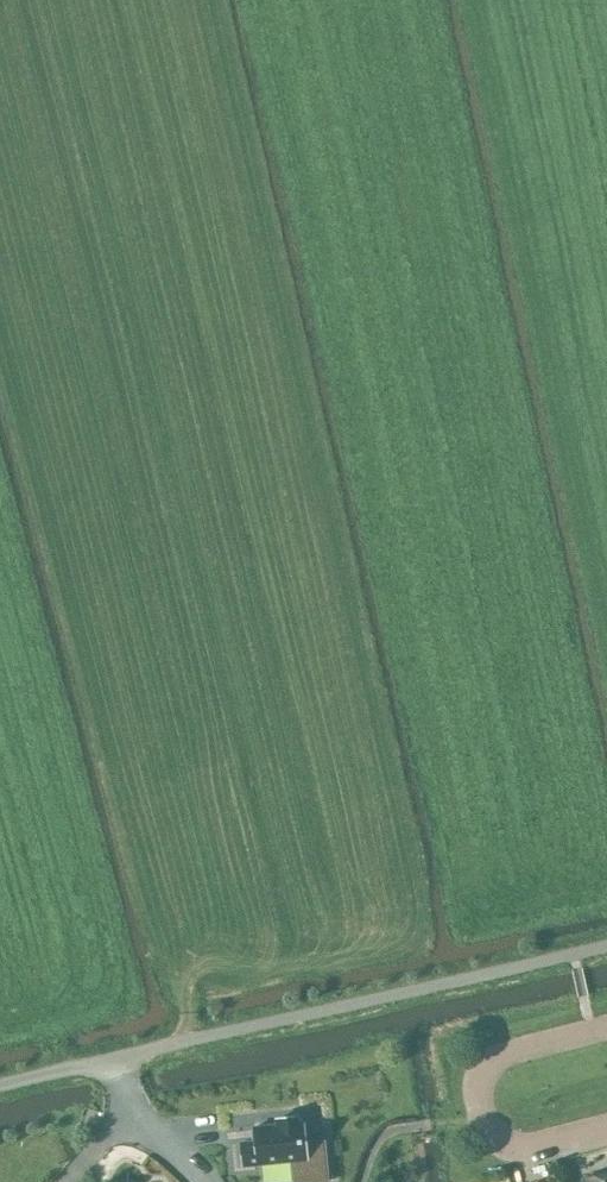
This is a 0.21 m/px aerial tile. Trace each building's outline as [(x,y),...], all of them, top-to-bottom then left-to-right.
[(240,1141),(243,1167),(291,1162),(294,1181),(322,1181),(330,1181),(326,1139),(307,1141),(305,1120),(299,1120),(299,1116),(275,1118),(276,1123),(253,1126),(254,1139),(240,1141)] [(585,1178),(586,1181),(606,1181),(606,1172),(585,1178)]
